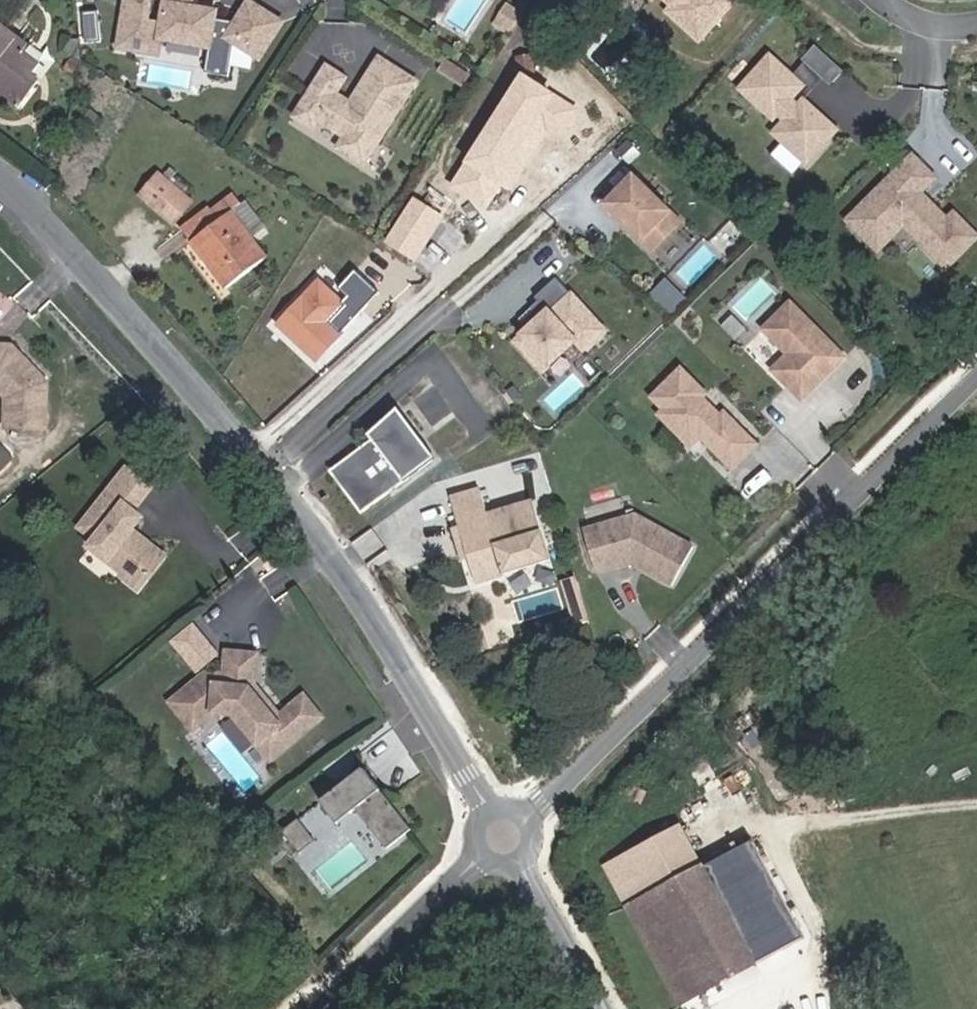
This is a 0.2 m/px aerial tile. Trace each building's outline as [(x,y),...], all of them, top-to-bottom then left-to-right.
[(118,47),(157,54),(160,36),(208,45),(203,72),(227,76),(233,43),(259,58),(281,23),(248,2),(235,23),(214,19),(216,12),(190,8),(183,6),(184,0),(126,0),(118,47)] [(671,6),(666,13),(697,41),(731,3),(727,0),(664,0),(671,6)] [(524,9),(513,2),(500,21),(512,28),(524,9)] [(102,40),(99,9),(84,11),(87,42),(102,40)] [(22,53),(28,46),(0,26),(0,95),(18,108),(39,81),(31,76),(38,65),(22,53)] [(828,86),(840,72),(813,48),(800,61),(828,86)] [(799,87),(768,58),(739,90),(771,119),(775,114),(784,122),(772,135),(803,163),(832,131),(800,102),(795,108),(787,101),(799,87)] [(407,76),(381,59),(351,105),(359,110),(372,90),(390,101),(407,76)] [(439,70),(462,85),(469,74),(446,60),(439,70)] [(346,79),(328,67),(297,116),(314,128),(319,120),(346,137),(339,148),(364,164),(417,83),(407,76),(390,101),(372,90),(359,110),(351,105),(336,95),(346,79)] [(568,104),(559,98),(523,75),(454,183),(490,206),(502,186),(512,193),(549,134),(561,142),(580,111),(568,104)] [(932,178),(910,157),(847,222),(865,239),(884,219),(896,231),(901,226),(945,268),(974,237),(951,215),(943,223),(915,196),(932,178)] [(192,203),(159,175),(141,196),(174,223),(192,203)] [(603,207),(650,252),(678,223),(631,177),(603,207)] [(252,239),(232,212),(241,204),(233,194),(210,212),(218,222),(191,243),(227,289),(266,258),(252,239)] [(415,262),(441,217),(413,200),(386,245),(415,262)] [(265,229),(245,202),(241,204),(232,212),(252,239),(265,229)] [(191,243),(218,222),(210,212),(208,210),(182,230),(191,243)] [(653,296),(676,312),(688,295),(665,278),(653,296)] [(582,350),(603,331),(555,279),(533,299),(537,302),(529,309),(532,313),(520,324),(526,331),(514,342),(542,372),(574,342),(582,350)] [(316,360),(356,317),(318,282),(278,325),(316,360)] [(844,357),(789,302),(761,329),(786,354),(770,370),(800,400),(844,357)] [(517,320),(520,324),(532,313),(529,309),(517,320)] [(46,382),(12,347),(7,351),(0,350),(0,391),(7,398),(6,427),(45,428),(46,382)] [(706,395),(681,370),(651,399),(663,411),(658,416),(690,448),(700,438),(731,470),(756,445),(724,413),(720,417),(717,420),(712,415),(715,412),(702,399),(706,395)] [(514,406),(522,400),(513,388),(505,393),(514,406)] [(328,471),(360,513),(433,458),(397,409),(368,436),(371,440),(328,471)] [(717,420),(720,417),(715,412),(712,415),(717,420)] [(15,453),(0,441),(0,471),(15,453)] [(131,530),(141,517),(132,510),(150,488),(126,469),(80,527),(96,540),(88,550),(121,576),(128,568),(144,581),(164,556),(144,540),(142,542),(135,537),(137,535),(131,530)] [(550,560),(533,504),(487,517),(479,491),(452,498),(462,529),(470,554),(478,581),(550,560)] [(634,515),(583,530),(595,572),(629,563),(637,560),(646,565),(644,570),(671,585),(692,546),(634,515)] [(470,554),(462,529),(454,531),(462,557),(470,554)] [(629,563),(644,570),(646,565),(637,560),(629,563)] [(144,581),(128,568),(121,576),(138,589),(144,581)] [(563,583),(570,607),(582,603),(575,579),(563,583)] [(582,603),(570,607),(575,623),(587,619),(582,603)] [(270,704),(255,686),(257,655),(227,653),(224,676),(206,674),(170,703),(193,730),(214,712),(234,716),(271,759),(321,717),(304,696),(280,716),(276,720),(266,708),(270,704)] [(280,716),(270,704),(266,708),(276,720),(280,716)] [(364,770),(321,804),(338,826),(357,811),(388,851),(412,832),(364,770)] [(299,821),(284,833),(301,856),(316,843),(299,821)] [(607,865),(629,907),(701,869),(679,827),(607,865)] [(756,964),(769,957),(813,934),(761,837),(717,860),(704,867),(756,964)] [(756,964),(704,867),(701,869),(629,907),(681,1004),(756,964)]
